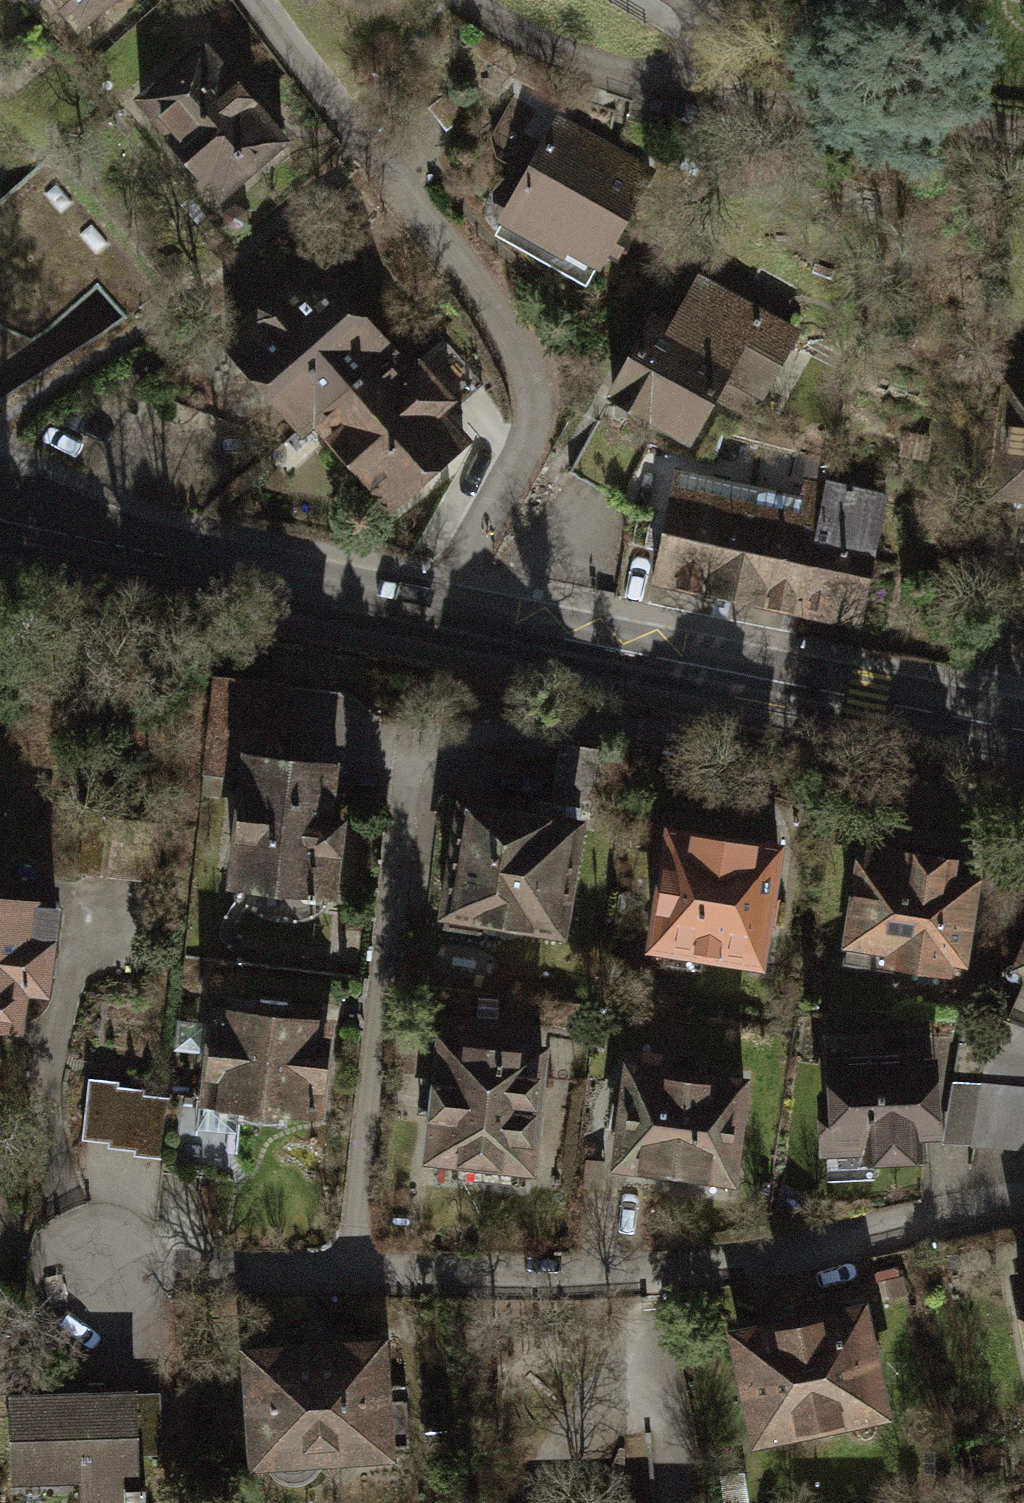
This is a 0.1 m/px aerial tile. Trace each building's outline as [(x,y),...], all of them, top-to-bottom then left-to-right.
[(103,29),(135,0),(77,0),(103,29)] [(305,142),(216,40),(154,101),(242,203),(305,142)] [(658,171),(556,129),(514,229),(616,271),(658,171)] [(819,331),(706,270),(678,322),(671,318),(628,399),(723,450),(744,412),(771,420),(819,331)] [(418,366),(351,276),(246,350),(315,441),(339,425),(418,366)] [(436,353),(418,366),(339,425),(408,518),(498,451),(472,416),(479,411),(436,353)] [(694,468),(670,574),(866,619),(896,488),(813,470),(807,494),(694,468)] [(361,769),(250,760),(239,897),(349,906),(361,769)] [(596,806),(468,793),(454,925),(581,938),(596,806)] [(674,818),(657,929),(757,944),(774,833),(674,818)] [(864,845),(847,953),(950,968),(966,860),(864,845)] [(0,905),(0,1038),(43,1040),(45,1005),(75,1006),(80,909),(0,905)] [(1001,1006),(1023,1015),(1023,950),(1001,1006)] [(322,1009),(219,1003),(213,1102),(316,1108),(322,1009)] [(538,1037),(441,1028),(429,1143),(527,1153),(538,1037)] [(965,1047),(835,1044),(832,1169),(963,1171),(965,1047)] [(728,1159),(738,1067),(630,1055),(620,1148),(728,1159)] [(118,1079),(90,1076),(83,1137),(109,1140),(109,1145),(135,1148),(134,1155),(163,1158),(170,1097),(145,1095),(146,1088),(118,1085),(118,1079)] [(887,1295),(736,1323),(761,1457),(912,1429),(887,1295)] [(416,1479),(415,1340),(257,1341),(258,1480),(416,1479)] [(15,1391),(16,1486),(88,1486),(88,1502),(165,1502),(165,1391),(15,1391)]
